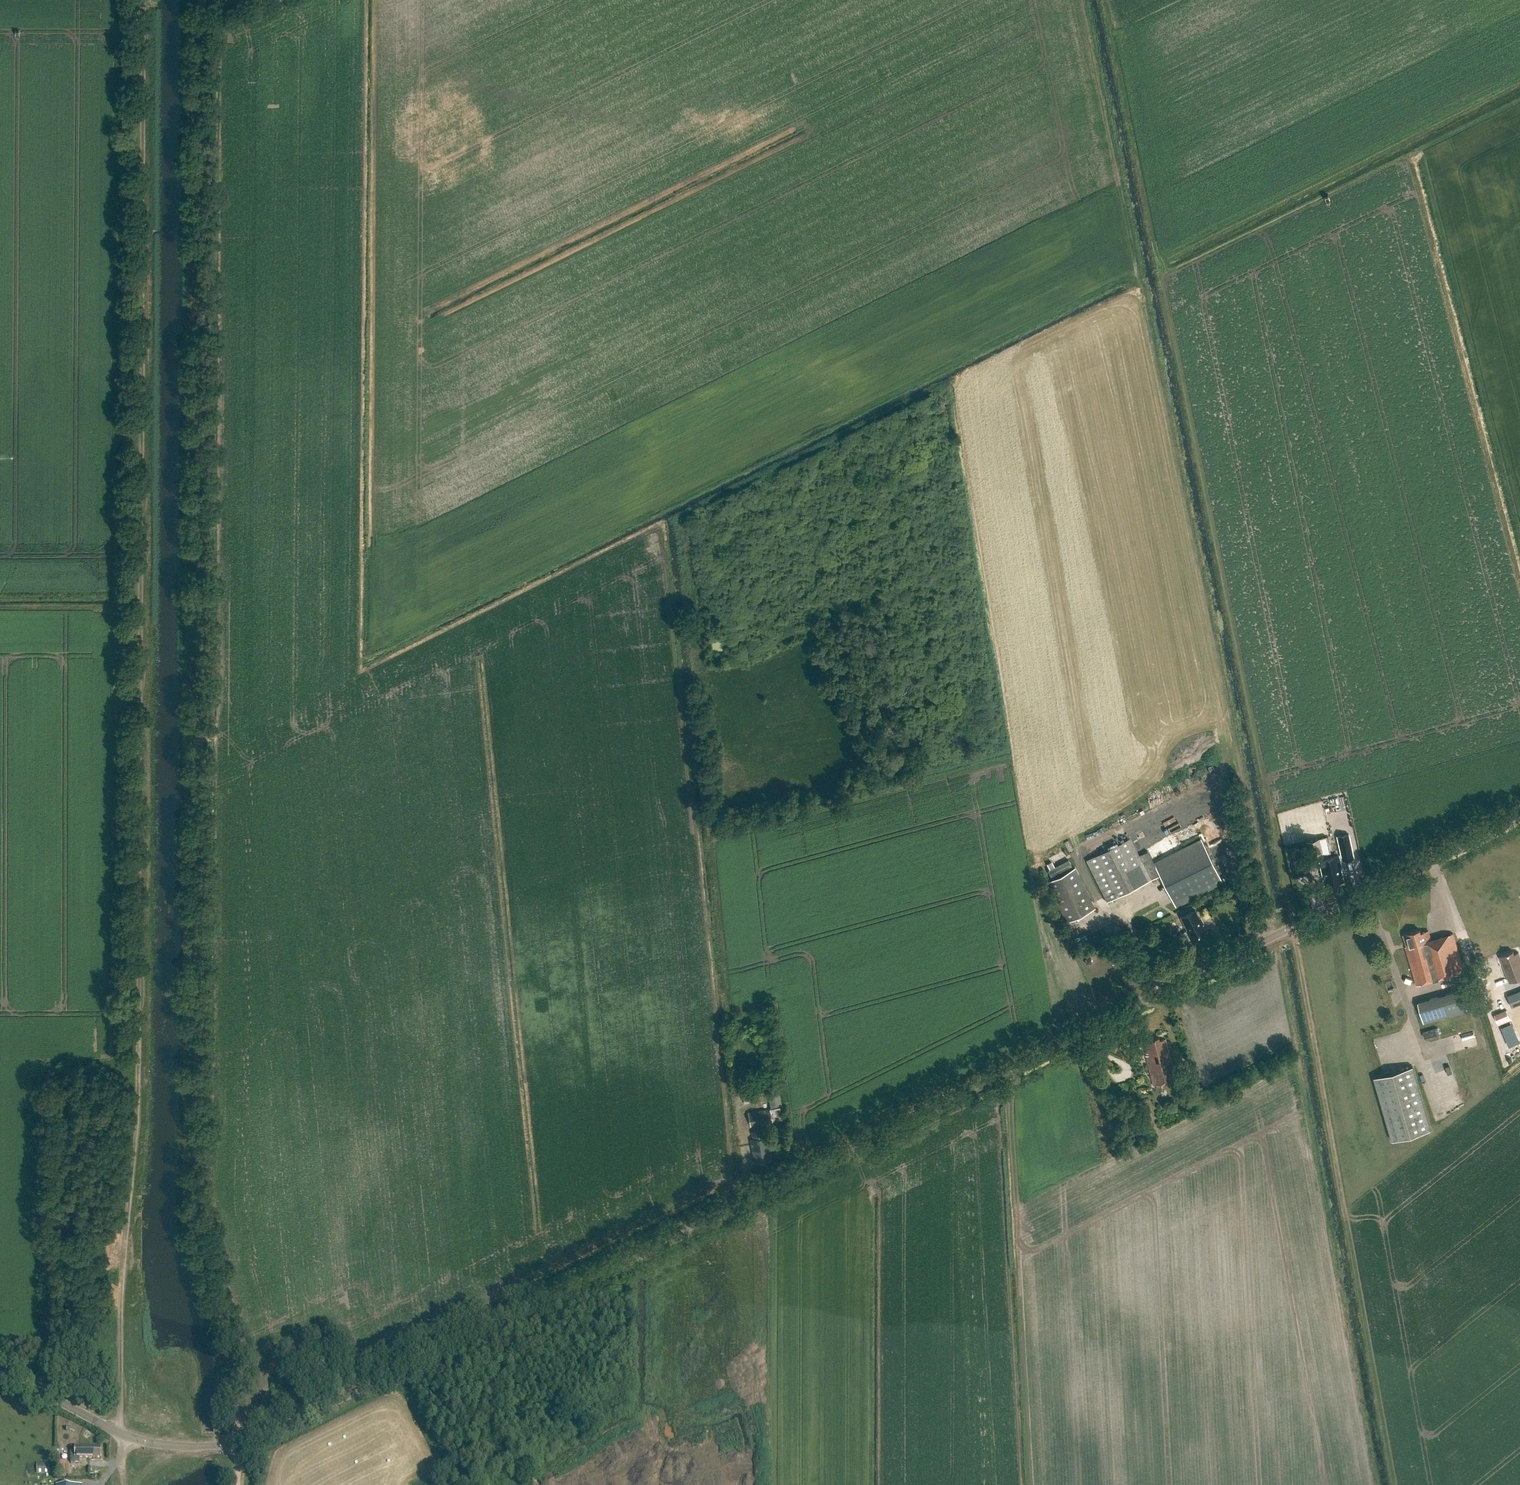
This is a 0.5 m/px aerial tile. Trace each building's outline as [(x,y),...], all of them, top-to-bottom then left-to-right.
[(1349,834),(1337,836),(1342,860),(1354,857),(1349,834)] [(1331,852),(1327,836),(1306,841),(1309,857),(1331,852)] [(1129,838),(1085,860),(1106,901),(1158,875),(1174,906),(1221,882),(1200,839),(1153,863),(1147,851),(1138,855),(1129,838)] [(1335,855),(1316,860),(1321,885),(1322,885),(1340,881),(1337,865),(1338,865),(1335,855)] [(1052,861),(1045,864),(1052,878),(1073,867),(1069,858),(1054,866),(1052,861)] [(1046,882),(1066,922),(1093,908),(1074,868),(1046,882)] [(1200,918),(1195,909),(1180,916),(1187,929),(1186,930),(1190,939),(1207,931),(1203,924),(1204,924),(1201,917),(1200,918)] [(1404,934),(1407,946),(1405,946),(1405,948),(1408,955),(1417,985),(1454,974),(1464,971),(1453,933),(1431,939),(1428,930),(1421,932),(1420,929),(1404,934)] [(1500,955),(1510,981),(1519,977),(1519,956),(1518,952),(1514,953),(1513,950),(1500,955)] [(1418,1001),(1424,1022),(1468,1009),(1462,988),(1418,1001)] [(1519,1003),(1519,992),(1503,999),(1507,1008),(1519,1003)] [(1507,1009),(1495,1015),(1499,1025),(1511,1020),(1507,1009)] [(1438,1028),(1423,1031),(1424,1037),(1439,1034),(1438,1028)] [(1147,1054),(1145,1055),(1153,1084),(1176,1078),(1166,1038),(1159,1040),(1159,1037),(1145,1040),(1146,1044),(1144,1044),(1147,1054)] [(1374,1077),(1392,1140),(1431,1129),(1413,1066),(1374,1077)] [(781,1104),(780,1092),(769,1093),(770,1104),(781,1104)] [(749,1111),(749,1112),(751,1125),(773,1121),(773,1120),(782,1118),(780,1105),(749,1111)] [(755,1139),(751,1139),(755,1162),(773,1159),(768,1136),(767,1137),(765,1129),(753,1132),(753,1136),(755,1136),(755,1139)] [(331,1344),(315,1351),(321,1364),(337,1356),(331,1344)] [(101,1460),(101,1449),(75,1449),(75,1460),(101,1460)] [(68,1472),(68,1461),(57,1462),(57,1473),(68,1472)] [(49,1464),(37,1464),(37,1475),(50,1474),(49,1464)]
